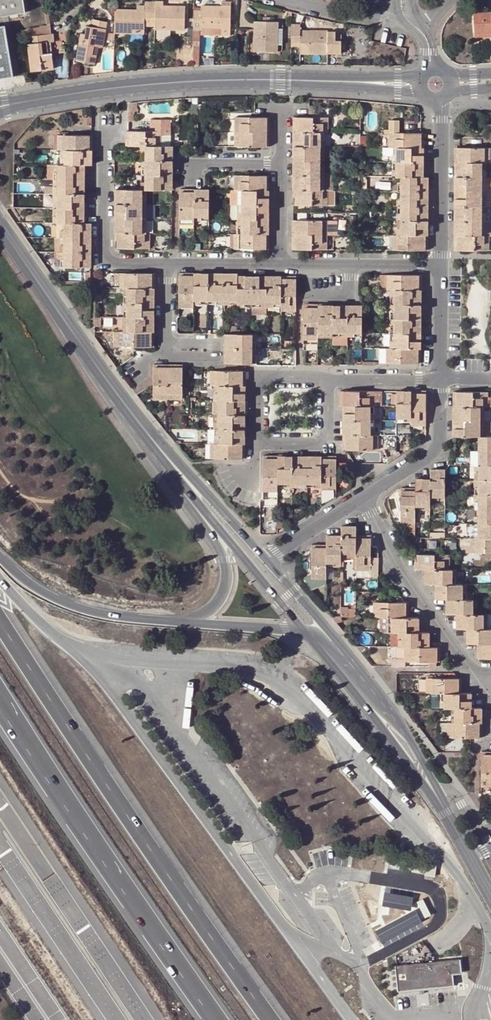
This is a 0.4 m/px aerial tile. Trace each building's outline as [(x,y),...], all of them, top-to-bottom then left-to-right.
[(13,14),(26,12),(23,0),(0,0),(0,17),(13,14)] [(143,33),(144,26),(151,26),(152,1),(144,0),(144,6),(136,5),(136,11),(122,11),(122,10),(114,10),(114,32),(143,33)] [(163,7),(163,1),(154,1),(154,26),(154,29),(184,29),(184,6),(177,6),(177,8),(163,7)] [(201,30),(201,27),(220,27),(230,28),(231,6),(201,5),(201,9),(193,10),(193,46),(199,46),(200,30),(201,30)] [(474,12),(474,20),(490,22),(490,11),(474,12)] [(102,47),(107,22),(91,19),(90,26),(86,26),(85,34),(83,43),(78,42),(75,60),(94,63),(96,55),(92,54),(94,46),(102,47)] [(474,20),(475,33),(490,31),(490,22),(474,20)] [(254,43),(254,51),(277,52),(277,45),(278,28),(278,22),(254,21),(254,29),(256,29),(256,43),(254,43)] [(27,36),(32,36),(51,34),(49,25),(47,25),(43,26),(26,30),(27,36)] [(342,54),(342,41),(335,40),(336,35),(336,32),(300,31),(300,25),(291,25),(290,46),(299,46),(299,52),(313,53),(342,54)] [(15,77),(6,27),(0,28),(0,80),(15,77)] [(230,35),(230,28),(220,27),(220,35),(230,35)] [(27,43),(31,71),(52,68),(51,53),(47,53),(46,42),(50,41),(53,41),(52,33),(51,34),(32,36),(32,43),(27,43)] [(127,104),(127,112),(126,121),(131,121),(131,111),(135,111),(135,102),(128,102),(127,104)] [(254,117),(235,117),(235,131),(268,131),(268,117),(254,117)] [(293,117),(293,132),(323,133),(327,133),(327,118),(312,118),(293,117)] [(151,130),(129,130),(126,131),(126,146),(140,146),(159,146),(159,131),(169,131),(169,119),(151,119),(151,130)] [(389,148),(393,148),(422,149),(422,134),(421,134),(419,134),(399,134),(399,120),(389,120),(389,130),(386,129),(386,134),(389,134),(389,148)] [(159,131),(159,146),(169,146),(169,131),(159,131)] [(268,147),(268,131),(235,131),(235,147),(268,147)] [(323,146),(323,133),(293,132),(293,146),(323,146)] [(91,150),(91,135),(88,135),(58,135),(58,149),(61,149),(91,150)] [(159,146),(140,146),(140,160),(171,160),(172,146),(169,146),(159,146)] [(293,146),(293,162),(323,162),(323,146),(293,146)] [(422,163),(422,149),(393,148),(392,154),(393,163),(398,163),(422,163)] [(459,148),(455,148),(455,162),(485,162),(488,162),(488,148),(459,148)] [(91,164),(91,150),(61,149),(61,164),(84,164),(91,164)] [(171,175),(171,160),(140,160),(140,175),(171,175)] [(323,176),(323,162),(293,162),(293,176),(323,176)] [(455,162),(455,177),(485,177),(485,162),(455,162)] [(398,163),(397,170),(397,177),(423,177),(422,163),(398,163)] [(61,164),(54,164),(54,178),(84,178),(84,164),(61,164)] [(140,190),(145,190),(170,190),(171,190),(171,175),(140,175),(140,190)] [(268,176),(234,176),(234,191),(238,191),(268,191),(268,176)] [(293,176),(293,190),(323,191),(323,176),(293,176)] [(326,191),(333,191),(334,176),(323,176),(323,191),(326,191)] [(427,177),(423,177),(397,177),(397,192),(427,192),(427,177)] [(455,177),(455,191),(485,191),(485,177),(455,177)] [(84,178),(54,178),(54,186),(54,194),(84,194),(84,178)] [(54,194),(54,186),(44,186),(44,194),(54,194)] [(115,204),(145,204),(145,190),(140,190),(115,189),(115,204)] [(179,190),(179,224),(194,224),(194,219),(194,190),(179,190)] [(194,219),(208,220),(209,205),(209,191),(194,190),(194,219)] [(293,190),(293,205),(326,205),(326,191),(323,191),(293,190)] [(238,191),(238,205),(268,206),(268,191),(238,191)] [(455,191),(455,206),(484,206),(485,191),(455,191)] [(427,205),(427,192),(397,192),(397,205),(427,205)] [(54,194),(54,208),(84,208),(84,194),(54,194)] [(145,218),(145,204),(115,204),(115,218),(145,218)] [(238,205),(238,220),(268,220),(268,206),(238,205)] [(397,205),(397,220),(427,220),(427,205),(397,205)] [(455,206),(455,221),(484,221),(484,206),(455,206)] [(84,208),(54,208),(54,223),(60,223),(84,223),(84,208)] [(115,218),(115,233),(145,233),(145,218),(115,218)] [(238,220),(238,234),(268,234),(268,220),(238,220)] [(293,220),(293,234),(326,234),(326,220),(293,220)] [(337,220),(326,220),(326,234),(337,234),(337,220)] [(427,235),(427,220),(397,220),(397,235),(427,235)] [(455,221),(455,235),(484,235),(484,221),(455,221)] [(60,223),(60,237),(90,238),(90,224),(84,223),(60,223)] [(148,233),(145,233),(115,233),(115,248),(148,248),(148,233)] [(238,234),(234,234),(234,249),(268,249),(268,234),(238,234)] [(293,249),(326,249),(326,234),(293,234),(293,249)] [(397,235),(393,235),(393,249),(427,249),(427,235),(397,235)] [(488,235),(484,235),(455,235),(455,250),(488,250),(488,235)] [(60,237),(55,237),(55,252),(60,252),(90,253),(90,238),(60,237)] [(89,267),(90,267),(90,253),(60,252),(60,259),(60,267),(89,267)] [(119,273),(119,279),(119,288),(123,288),(154,288),(153,273),(119,273)] [(193,307),(193,304),(193,274),(178,274),(178,307),(193,307)] [(208,274),(193,274),(193,304),(208,304),(208,274)] [(208,304),(223,305),(223,274),(208,274),(208,304)] [(237,274),(223,274),(223,305),(237,305),(237,276),(237,274)] [(420,275),(387,275),(387,290),(390,290),(420,290),(420,275)] [(237,305),(237,307),(252,307),(252,276),(237,276),(237,305)] [(266,276),(252,276),(252,307),(266,307),(266,276)] [(281,277),(266,276),(266,307),(281,307),(281,277)] [(281,307),(281,310),(296,310),(296,276),(281,277),(281,307)] [(123,288),(123,302),(154,302),(154,288),(123,288)] [(390,290),(390,304),(420,305),(420,290),(390,290)] [(154,317),(154,302),(123,302),(123,316),(154,317)] [(420,319),(420,305),(390,304),(390,319),(420,319)] [(303,305),(303,340),(318,340),(318,337),(318,305),(303,305)] [(318,337),(332,337),(332,305),(318,305),(318,337)] [(347,306),(332,305),(332,337),(347,337),(347,306)] [(347,306),(347,337),(361,337),(361,333),(361,318),(362,306),(347,306)] [(123,316),(123,331),(154,331),(154,317),(123,316)] [(390,319),(390,333),(420,334),(420,319),(390,319)] [(119,331),(119,343),(119,346),(133,346),(154,346),(154,331),(123,331),(119,331)] [(224,348),(253,348),(253,333),(252,333),(237,333),(225,333),(224,348)] [(390,333),(390,348),(420,348),(420,334),(390,333)] [(225,363),(254,362),(253,348),(224,348),(225,363)] [(420,363),(420,348),(390,348),(386,348),(386,363),(420,363)] [(153,399),(168,399),(167,365),(153,365),(153,386),(153,399)] [(167,365),(168,399),(183,399),(182,370),(182,366),(167,365)] [(210,385),(214,385),(244,386),(244,371),(211,371),(210,385)] [(244,400),(244,386),(214,385),(214,400),(244,400)] [(341,391),(341,405),(344,405),(374,405),(374,391),(341,391)] [(396,420),(396,421),(411,421),(411,391),(396,391),(396,405),(396,420)] [(411,421),(411,425),(425,425),(425,391),(411,391),(411,421)] [(453,392),(453,407),(483,407),(487,407),(487,392),(453,392)] [(244,415),(244,400),(214,400),(214,414),(244,415)] [(373,420),(374,405),(344,405),(344,419),(373,420)] [(453,407),(453,421),(483,421),(483,407),(453,407)] [(214,414),(214,429),(244,429),(244,415),(214,414)] [(344,419),(343,434),(373,434),(373,420),(344,419)] [(483,436),(483,421),(453,421),(453,436),(474,436),(483,436)] [(483,436),(490,436),(490,421),(483,421),(483,436)] [(244,443),(244,429),(214,429),(214,443),(244,443)] [(345,449),(348,449),(376,449),(376,435),(373,434),(343,434),(343,449),(345,449)] [(474,450),(490,450),(490,436),(483,436),(474,436),(474,450)] [(214,443),(210,443),(210,458),(244,458),(244,443),(214,443)] [(474,465),(490,465),(490,450),(474,450),(474,465)] [(278,456),(263,456),(263,490),(277,490),(277,487),(278,456)] [(292,456),(278,456),(277,487),(292,487),(292,456)] [(292,487),(306,487),(306,456),(292,456),(292,487)] [(321,456),(306,456),(306,487),(321,487),(321,456)] [(335,471),(336,457),(321,456),(321,487),(321,490),(335,490),(335,475),(335,471)] [(474,465),(474,480),(490,480),(490,465),(474,465)] [(444,500),(444,494),(444,479),(444,469),(429,469),(429,479),(429,500),(444,500)] [(415,491),(415,509),(429,509),(429,500),(429,479),(415,479),(415,491)] [(474,494),(490,494),(490,480),(474,480),(474,494)] [(400,493),(400,504),(400,522),(406,522),(406,538),(415,538),(415,509),(415,491),(400,491),(400,493)] [(474,509),(490,509),(490,494),(474,494),(474,509)] [(474,509),(474,524),(490,524),(490,509),(474,509)] [(474,538),(490,538),(490,524),(474,524),(474,538)] [(342,526),(341,536),(341,559),(355,559),(356,536),(356,527),(342,526)] [(327,536),(327,545),(326,565),(341,565),(341,559),(341,536),(327,536)] [(370,546),(370,536),(356,536),(355,559),(355,569),(370,569),(370,552),(370,546)] [(474,538),(470,538),(470,553),(490,553),(490,538),(474,538)] [(311,577),(315,577),(326,578),(326,565),(327,545),(311,545),(311,549),(311,577)] [(427,569),(449,570),(449,555),(416,554),(416,569),(427,569)] [(437,584),(456,584),(456,570),(449,570),(427,569),(427,584),(437,584)] [(447,599),(467,599),(466,584),(456,584),(437,584),(437,599),(447,599)] [(477,599),(467,599),(447,599),(448,614),(458,614),(477,614),(477,599)] [(405,603),(402,603),(375,601),(374,616),(381,616),(388,616),(408,617),(408,603),(405,603)] [(458,629),(468,629),(488,629),(487,614),(477,614),(458,614),(458,629)] [(408,617),(388,616),(388,632),(391,632),(398,632),(418,632),(418,617),(408,617)] [(488,629),(468,629),(468,644),(478,644),(490,644),(490,629),(488,629)] [(405,647),(427,647),(428,632),(418,632),(398,632),(398,647),(405,647)] [(490,658),(490,644),(478,644),(478,658),(490,658)] [(396,657),(405,658),(405,647),(398,647),(396,647),(396,657)] [(405,658),(405,661),(428,661),(428,666),(436,666),(436,661),(437,662),(439,661),(438,648),(427,647),(405,647),(405,658)] [(458,679),(427,678),(427,680),(427,691),(427,693),(440,693),(460,693),(460,678),(458,679)] [(460,693),(440,693),(440,708),(446,708),(451,708),(470,708),(470,693),(460,693)] [(451,716),(451,723),(480,723),(480,708),(470,708),(451,708),(451,716)] [(470,737),(480,737),(480,723),(451,723),(447,723),(447,732),(447,737),(467,737),(470,737)] [(481,786),(490,786),(490,753),(481,753),(481,786)] [(426,864),(424,874),(434,876),(436,865),(426,864)] [(396,965),(398,989),(453,983),(452,972),(460,971),(459,957),(396,965)]
